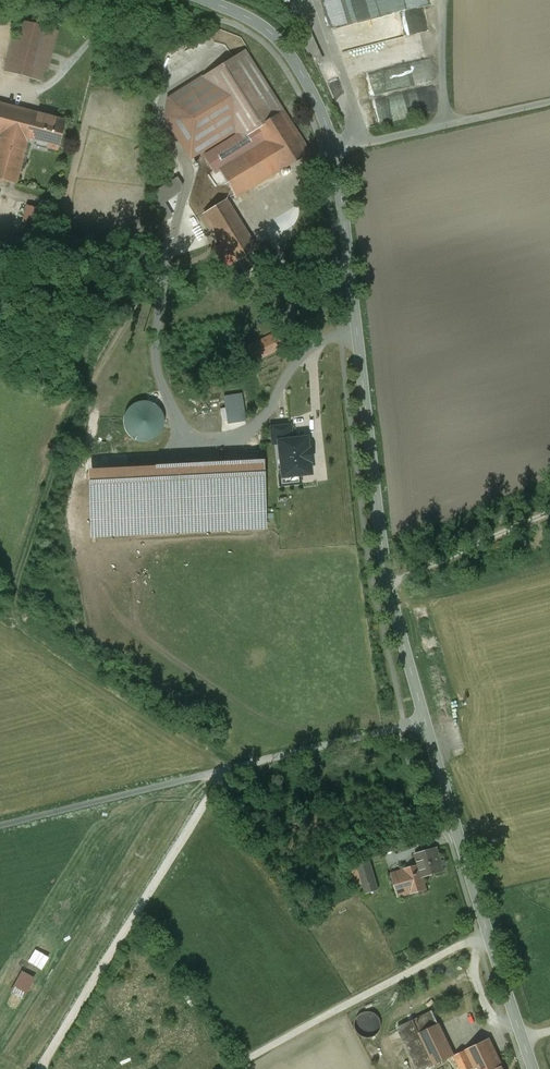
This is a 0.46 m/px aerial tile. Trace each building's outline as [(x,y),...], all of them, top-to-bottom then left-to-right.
[(47,19),(24,13),(17,37),(14,36),(4,69),(40,79),(43,68),(46,69),(57,29),(45,26),(47,19)] [(309,153),(246,55),(203,82),(172,101),(169,116),(194,158),(201,153),(213,173),(219,170),(236,197),(309,153)] [(172,101),(203,82),(201,77),(167,98),(163,117),(190,160),(194,158),(169,116),(172,101)] [(0,104),(0,180),(15,184),(28,137),(47,142),(45,148),(56,151),(64,121),(0,104)] [(181,188),(176,180),(153,194),(158,202),(152,205),(163,223),(172,217),(161,200),(181,188)] [(243,268),(256,260),(251,252),(256,248),(221,193),(193,211),(228,266),(237,260),(243,268)] [(247,356),(250,363),(282,347),(276,334),(244,349),(247,356)] [(241,391),(234,393),(241,418),(248,416),(241,391)] [(157,406),(152,403),(147,402),(141,402),(136,403),(131,406),(127,410),(124,416),(123,421),(124,427),(126,432),(130,437),(135,440),(141,442),(146,442),(152,440),(157,437),(161,433),(163,428),(164,422),(163,416),(161,411),(157,406)] [(279,442),(288,441),(287,427),(272,428),(274,444),(279,443),(279,442)] [(288,441),(279,442),(279,443),(283,476),(309,473),(305,439),(288,441)] [(260,461),(93,471),(95,536),(263,526),(260,461)] [(444,872),(436,847),(412,854),(415,863),(389,870),(397,898),(427,889),(424,878),(444,872)] [(379,890),(370,861),(356,865),(365,894),(379,890)] [(225,993),(218,997),(228,1012),(235,1008),(225,993)] [(457,1052),(434,1005),(400,1022),(422,1068),(457,1052)] [(372,1012),(366,1012),(362,1013),(358,1016),(357,1019),(355,1023),(356,1028),(357,1031),(360,1035),(366,1038),(370,1038),(375,1036),(379,1033),(381,1029),(382,1025),(381,1020),(379,1017),(376,1013),(372,1012)] [(491,1034),(457,1052),(465,1068),(467,1068),(476,1064),(478,1068),(509,1068),(491,1034)]
